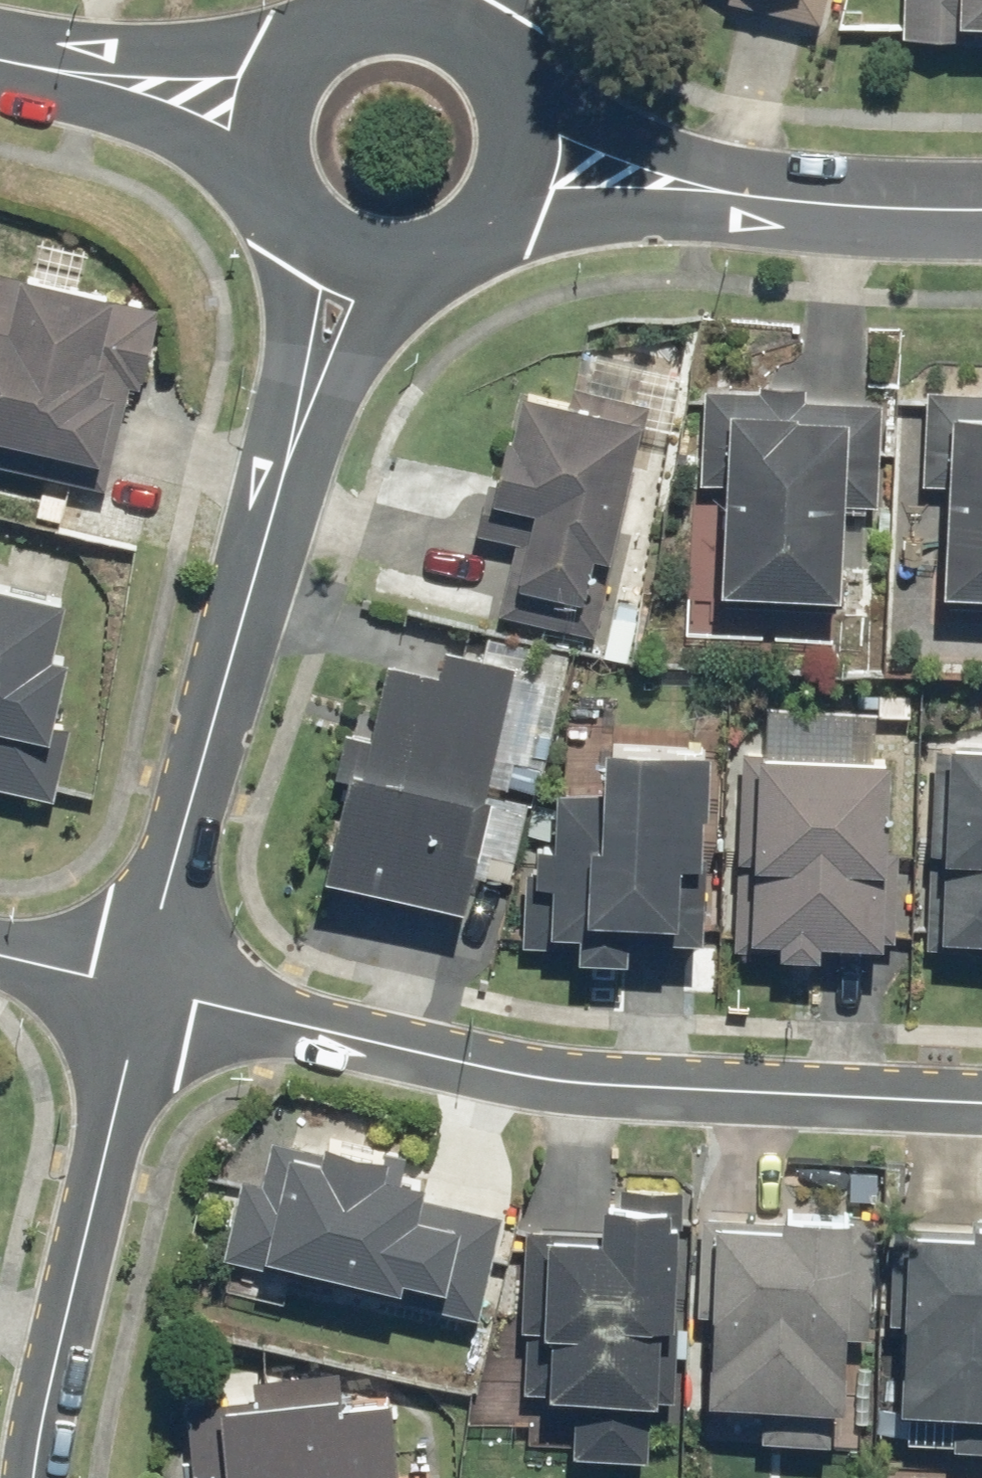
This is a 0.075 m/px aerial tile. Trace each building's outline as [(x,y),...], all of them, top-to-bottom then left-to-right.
[(830,20),(834,0),(737,0),(830,20)] [(908,31),(981,33),(981,0),(909,0),(908,31)] [(0,268),(0,456),(102,481),(128,379),(149,384),(167,310),(0,268)] [(791,383),(708,379),(703,483),(728,484),(724,584),(849,590),(858,407),(790,404),(791,383)] [(614,573),(660,411),(580,388),(577,396),(527,382),(487,526),(524,536),(504,605),(609,635),(626,576),(614,573)] [(932,391),(927,480),(958,482),(953,582),(981,584),(981,394),(932,391)] [(75,649),(63,647),(71,586),(0,576),(0,783),(65,792),(73,736),(62,734),(75,649)] [(488,836),(474,833),(482,788),(496,791),(518,666),(444,653),(442,669),(383,659),(371,724),(343,719),(334,768),(351,771),(334,870),(477,895),(488,836)] [(790,946),(830,949),(831,935),(884,939),(896,754),(875,753),(878,706),(769,700),(766,745),(746,743),(744,779),(764,780),(753,949),(790,951),(790,946)] [(524,862),(520,942),(583,945),(582,955),(630,957),(633,908),(691,911),(694,847),(711,848),(717,740),(610,734),(607,781),(563,778),(560,837),(543,836),(541,863),(524,862)] [(958,737),(958,744),(940,743),(937,848),(952,848),(950,905),(930,904),(928,947),(971,948),(971,934),(981,935),(981,737),(958,737)] [(242,1174),(224,1250),(307,1270),(302,1291),(484,1335),(514,1210),(463,1198),(458,1219),(426,1211),(435,1173),(392,1163),(395,1151),(331,1136),(329,1143),(274,1130),(262,1179),(242,1174)] [(656,1396),(670,1397),(673,1321),(681,1321),(686,1187),(534,1181),(526,1392),(577,1394),(575,1446),(654,1449),(656,1396)] [(852,1407),(861,1212),(787,1208),(787,1217),(724,1214),(716,1401),(852,1407)] [(913,1319),(911,1361),(902,1361),(899,1415),(935,1416),(935,1406),(981,1409),(981,1223),(896,1218),(895,1241),(905,1242),(901,1318),(913,1319)] [(452,1467),(426,1470),(418,1394),(358,1401),(355,1371),(177,1391),(187,1477),(453,1477),(452,1467)] [(839,1414),(763,1410),(762,1436),(838,1440),(839,1414)] [(941,1419),(940,1448),(981,1449),(981,1420),(941,1419)]
